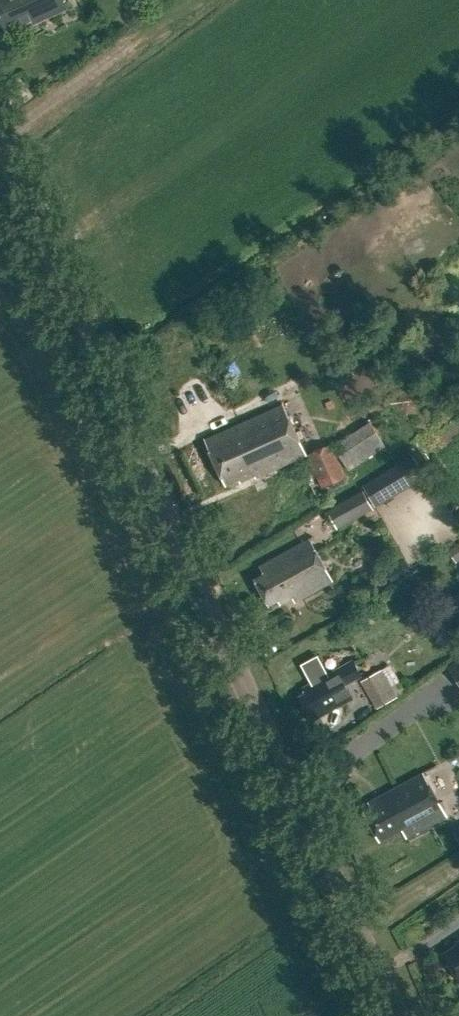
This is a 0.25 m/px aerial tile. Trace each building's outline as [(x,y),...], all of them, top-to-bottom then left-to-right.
[(8,36),(69,9),(65,0),(0,0),(0,19),(8,36)] [(306,455),(282,404),(204,439),(225,486),(239,480),(240,483),(255,476),(256,478),(306,455)] [(334,447),(350,471),(386,447),(370,422),(334,447)] [(321,489),(346,478),(331,444),(306,455),(321,489)] [(434,454),(439,462),(451,454),(445,446),(434,454)] [(366,489),(379,510),(428,481),(415,459),(366,489)] [(330,512),(339,530),(375,512),(366,494),(330,512)] [(260,566),(265,575),(255,580),(270,609),(282,603),(284,606),(295,600),(296,603),(334,584),(310,539),(260,566)] [(449,551),(458,563),(458,551),(456,547),(449,551)] [(355,663),(339,672),(338,671),(329,676),(318,657),(302,665),(312,685),(304,689),(307,695),(300,699),(310,717),(316,714),(319,718),(354,700),(346,686),(363,677),(355,663)] [(364,679),(379,707),(396,698),(381,670),(364,679)] [(364,811),(381,843),(402,831),(407,839),(409,838),(408,837),(447,817),(425,774),(371,802),(371,801),(368,802),(371,807),(364,811)] [(456,944),(458,945),(443,955),(458,979),(458,942),(456,944)]
